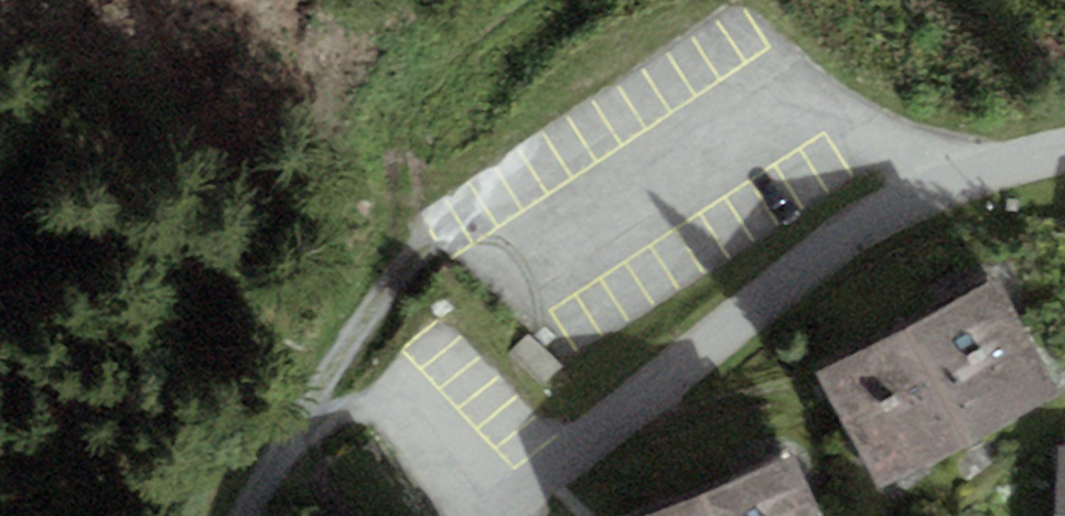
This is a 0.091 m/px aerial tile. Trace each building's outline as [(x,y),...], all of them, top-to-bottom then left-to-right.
[(843,375),(895,480),(1064,396),(1064,387),(1016,289),(843,375)] [(678,515),(826,515),(807,466),(678,515)]
